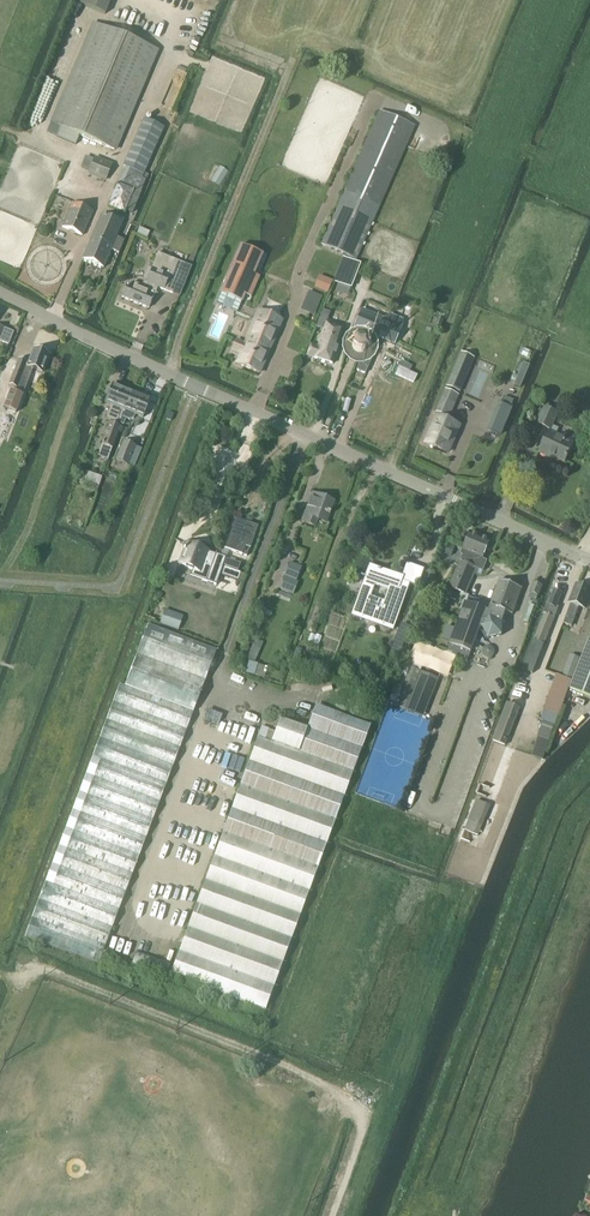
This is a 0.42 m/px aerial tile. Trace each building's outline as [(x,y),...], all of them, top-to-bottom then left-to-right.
[(94,23),(52,124),(60,127),(79,135),(114,150),(156,49),(94,23)] [(379,111),(321,244),(356,259),(414,127),(379,111)] [(128,173),(123,171),(118,183),(141,193),(146,181),(147,182),(149,175),(143,173),(163,127),(143,118),(122,165),(130,168),(128,173)] [(79,135),(60,127),(56,137),(75,145),(79,135)] [(104,180),(110,164),(94,158),(88,174),(104,180)] [(212,165),(205,180),(214,184),(221,169),(212,165)] [(108,206),(124,212),(124,211),(133,215),(140,196),(131,193),(132,191),(116,185),(108,206)] [(82,236),(92,211),(72,203),(62,227),(82,236)] [(114,221),(101,215),(82,259),(103,268),(111,250),(119,254),(125,240),(116,237),(122,224),(124,218),(117,215),(114,221)] [(241,246),(221,292),(242,301),(262,255),(241,246)] [(132,288),(127,285),(122,297),(148,308),(153,297),(156,298),(158,294),(155,293),(157,287),(173,294),(184,265),(181,264),(158,255),(147,282),(143,283),(142,287),(134,284),(132,288)] [(351,285),(358,261),(342,256),(335,280),(337,281),(350,285),(351,285)] [(314,288),(327,294),(333,281),(319,276),(314,288)] [(337,281),(335,289),(348,293),(350,285),(337,281)] [(260,376),(283,321),(257,310),(243,342),(236,339),(230,352),(238,355),(234,365),(260,376)] [(362,310),(354,327),(357,329),(369,334),(366,340),(368,342),(369,344),(369,345),(369,348),(368,349),(367,351),(366,353),(364,354),(363,355),(362,355),(360,355),(356,362),(355,363),(355,364),(359,364),(356,370),(365,374),(383,331),(379,329),(383,319),(362,310)] [(310,347),(307,355),(314,358),(332,364),(345,327),(326,321),(329,313),(322,311),(315,328),(323,331),(317,349),(310,347)] [(9,345),(13,333),(4,329),(0,328),(0,342),(9,345)] [(343,342),(342,349),(344,355),(349,361),(355,364),(355,363),(356,362),(360,355),(362,355),(363,355),(364,354),(366,353),(367,351),(368,349),(369,348),(369,345),(369,344),(368,342),(366,340),(369,334),(357,329),(356,329),(351,331),(345,336),(343,342)] [(29,364),(18,360),(9,385),(24,391),(32,369),(42,372),(48,355),(34,349),(29,364)] [(402,352),(399,359),(415,366),(418,358),(402,352)] [(463,352),(448,389),(459,393),(474,356),(463,352)] [(523,363),(515,385),(521,388),(529,365),(523,363)] [(106,418),(114,422),(118,424),(131,393),(131,394),(131,392),(112,385),(105,403),(112,406),(106,418)] [(22,395),(10,391),(4,408),(16,413),(22,395)] [(131,394),(131,393),(118,424),(123,426),(126,419),(129,420),(134,419),(135,415),(143,418),(150,400),(131,392),(131,394)] [(458,397),(446,392),(437,415),(448,420),(458,397)] [(512,408),(499,403),(488,429),(501,435),(512,408)] [(544,407),(537,425),(551,431),(559,414),(544,407)] [(458,428),(436,419),(426,443),(448,452),(458,428)] [(120,426),(109,423),(97,457),(107,460),(111,449),(112,449),(120,426)] [(539,453),(550,458),(551,456),(565,463),(574,444),(549,432),(539,453)] [(123,441),(115,461),(128,466),(136,446),(123,441)] [(316,500),(310,498),(302,521),(314,526),(316,519),(326,522),(334,501),(318,495),(316,500)] [(258,526),(235,518),(225,548),(246,555),(249,547),(250,548),(258,526)] [(463,562),(461,561),(449,588),(464,594),(476,569),(482,571),(487,562),(483,560),(491,542),(470,533),(461,553),(466,556),(463,562)] [(187,540),(178,564),(207,576),(206,581),(216,584),(215,585),(232,591),(236,581),(242,583),(245,575),(240,573),(240,572),(222,566),(226,556),(228,554),(187,540)] [(301,567),(290,562),(278,589),(293,595),(298,583),(295,582),(301,567)] [(371,567),(362,593),(372,597),(376,585),(392,590),(386,608),(367,601),(362,613),(388,622),(388,621),(396,624),(398,617),(410,584),(402,581),(403,578),(371,567)] [(489,612),(466,603),(450,645),(471,652),(480,627),(482,627),(488,639),(502,636),(502,622),(506,612),(513,615),(522,589),(500,580),(490,606),(491,606),(489,612)] [(542,586),(534,583),(531,593),(538,595),(542,586)] [(578,586),(563,624),(571,627),(579,607),(584,609),(589,595),(589,591),(588,590),(588,588),(583,586),(581,587),(578,586)] [(543,615),(545,616),(524,669),(531,672),(542,644),(545,645),(559,608),(557,607),(562,594),(554,591),(548,605),(547,604),(543,615)] [(165,611),(160,625),(177,631),(182,617),(165,611)] [(124,687),(119,685),(26,936),(99,964),(192,712),(215,651),(147,625),(124,687)] [(570,693),(589,700),(589,637),(570,693)] [(267,667),(258,664),(255,663),(260,648),(252,645),(246,660),(249,661),(245,673),(264,679),(267,667)] [(562,677),(557,676),(540,722),(554,727),(558,717),(559,717),(581,657),(570,653),(562,677)] [(422,667),(405,660),(389,701),(396,704),(402,689),(412,693),(422,667)] [(507,703),(492,741),(505,746),(520,708),(507,703)] [(270,730),(261,727),(169,975),(264,1010),(369,725),(315,706),(306,729),(279,719),(274,733),(269,731),(270,730)] [(294,715),(308,720),(311,713),(297,708),(294,715)] [(538,739),(532,757),(543,761),(549,743),(543,741),(538,739)] [(476,802),(469,821),(465,831),(479,836),(490,807),(476,802)]
